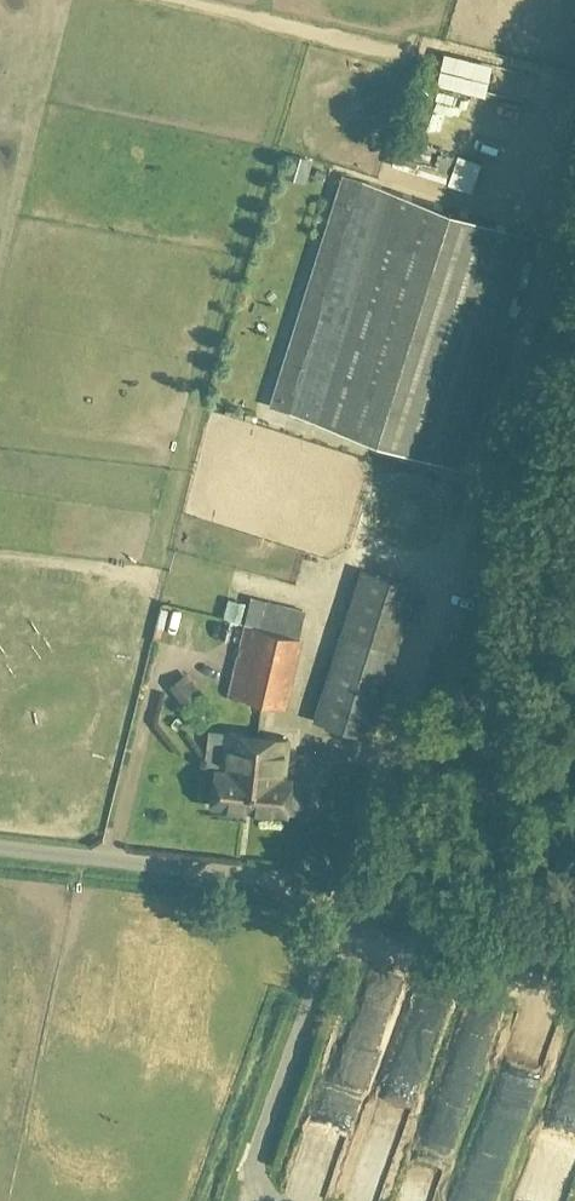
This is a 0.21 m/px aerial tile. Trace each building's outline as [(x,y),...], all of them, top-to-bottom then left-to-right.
[(401,143),(398,152),(432,163),(435,154),(401,143)] [(305,184),(313,160),(292,153),(284,177),(305,184)] [(458,466),(530,234),(341,174),(268,406),(458,466)] [(362,571),(315,720),(371,738),(417,588),(362,571)] [(228,599),(223,618),(241,622),(245,603),(228,599)] [(265,600),(259,627),(248,624),(231,696),(283,708),(300,636),(304,609),(265,600)] [(180,695),(196,683),(182,665),(166,677),(180,695)] [(256,811),(264,737),(228,732),(224,771),(217,770),(212,806),(256,811)] [(264,737),(256,811),(289,815),(293,779),(286,778),(291,740),(264,737)]
